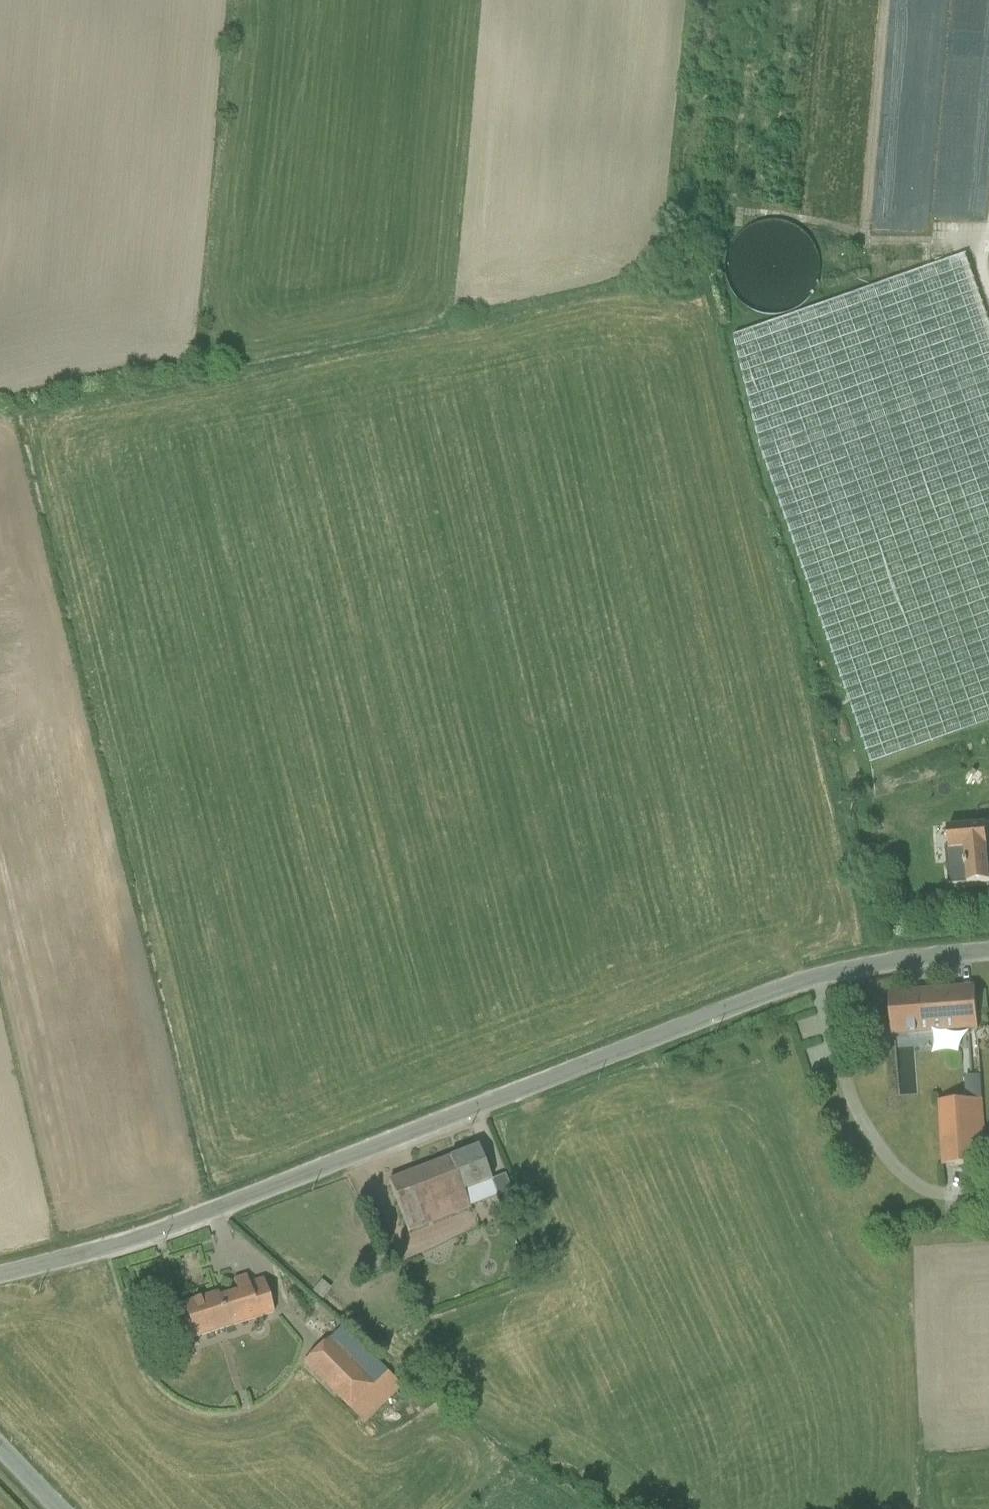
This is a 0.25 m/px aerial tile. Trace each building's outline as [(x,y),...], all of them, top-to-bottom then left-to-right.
[(974,252),(730,336),(878,764),(988,726),(988,297),(974,252)] [(894,1039),(980,1032),(977,988),(891,995),(894,1039)] [(928,1092),(929,1159),(971,1158),(970,1091),(928,1092)] [(409,1232),(472,1209),(452,1156),(389,1179),(409,1232)] [(192,1336),(275,1311),(265,1277),(182,1302),(192,1336)] [(290,1362),(355,1421),(391,1382),(326,1322),(290,1362)]
